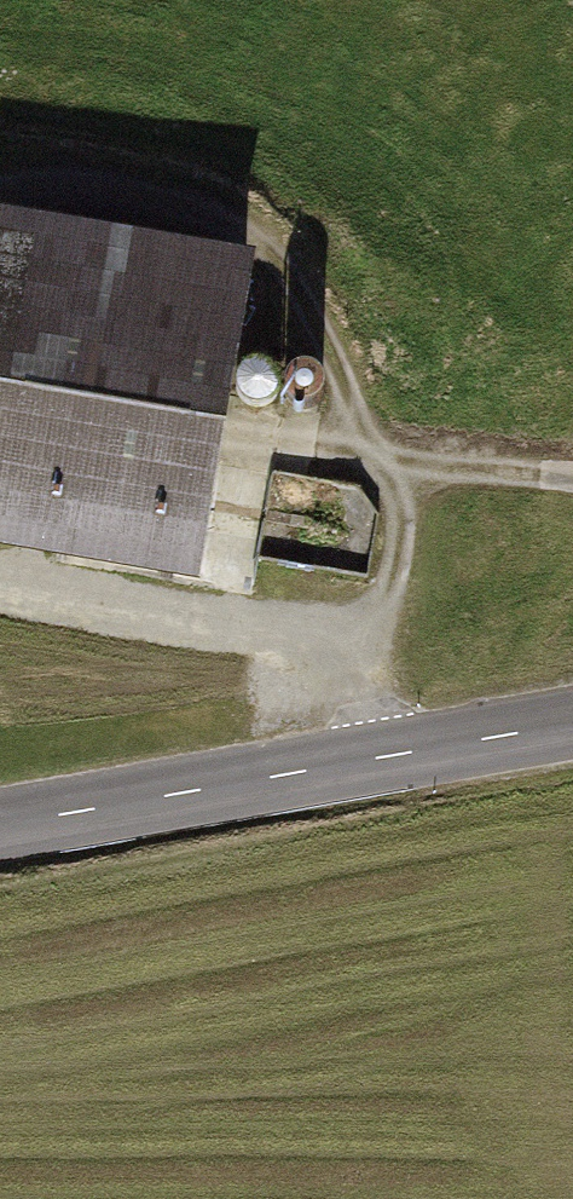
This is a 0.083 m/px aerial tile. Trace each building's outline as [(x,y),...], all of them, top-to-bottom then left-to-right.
[(0,195),(0,535),(179,572),(246,245),(0,195)]
